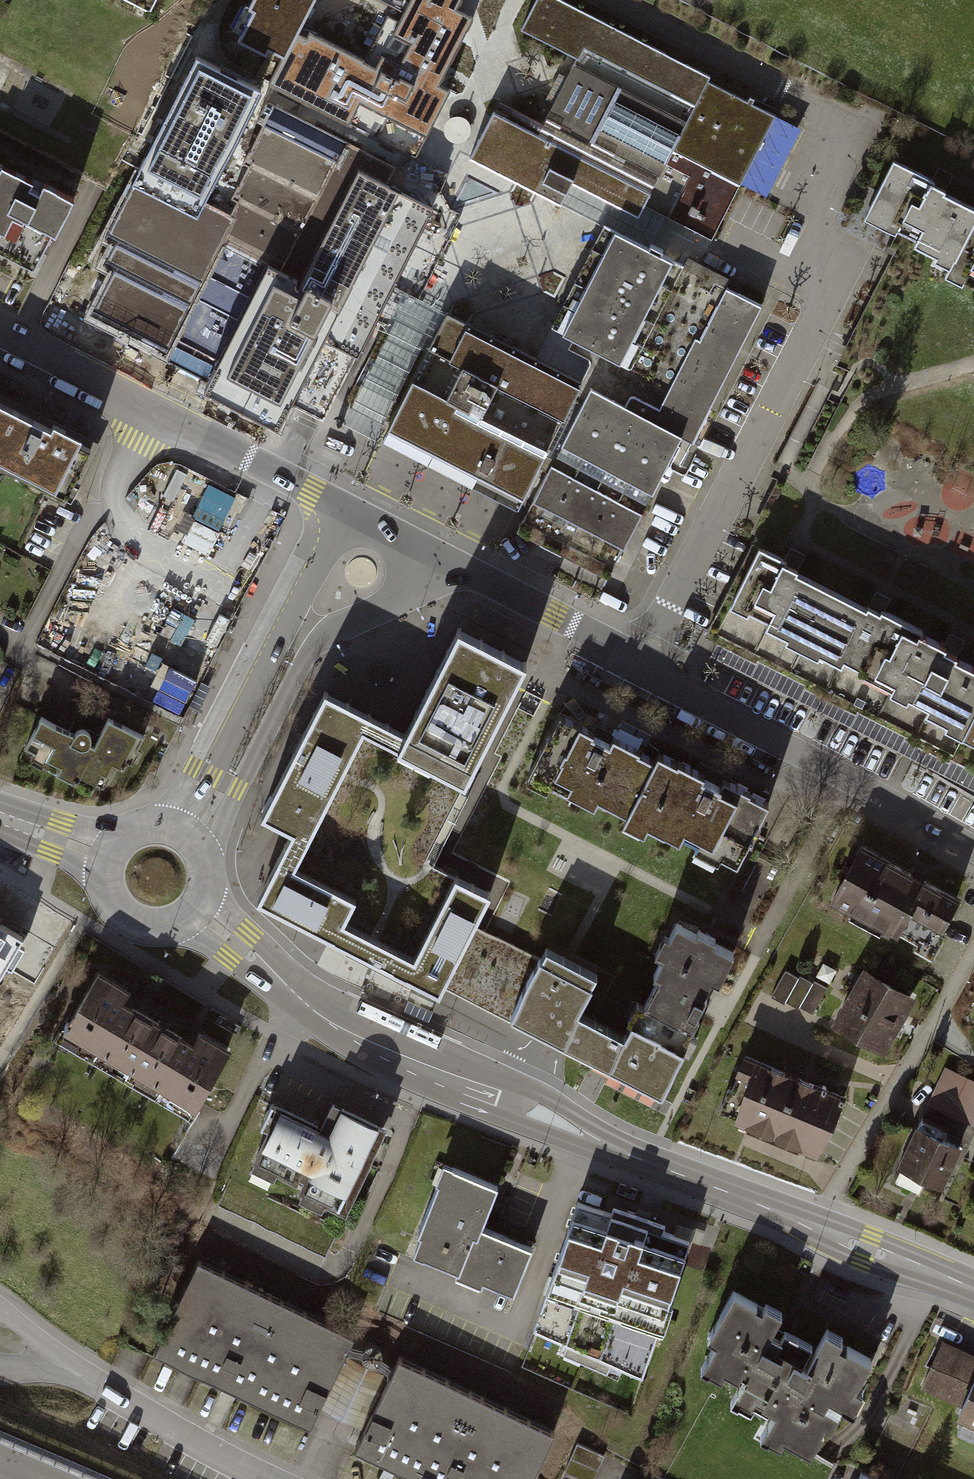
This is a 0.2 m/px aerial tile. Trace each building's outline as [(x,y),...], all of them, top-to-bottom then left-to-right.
[(389,41),(403,48),(397,61),(369,47),(364,59),(311,34),(308,39),(298,34),(310,11),(315,0),(254,0),(236,35),(266,50),(269,44),(284,52),(264,89),(268,92),(202,224),(129,186),(105,231),(117,237),(106,260),(117,265),(94,310),(167,346),(173,335),(217,357),(202,387),(217,395),(281,426),(326,337),(344,345),(362,355),(376,327),(387,306),(436,207),(402,190),(435,124),(453,87),(441,82),(475,14),(458,6),(461,0),(410,0),(389,41)] [(550,0),(542,0),(526,30),(578,57),(540,132),(494,109),(475,146),(469,158),(564,205),(575,184),(581,187),(644,219),(651,206),(713,238),(776,115),(550,0)] [(197,54),(129,186),(202,224),(268,92),(264,89),(197,54)] [(894,160),(866,217),(915,242),(913,247),(934,258),(932,263),(947,271),(944,276),(962,285),(965,280),(973,284),(973,208),(944,193),(945,191),(940,188),(932,184),(933,181),(894,160)] [(14,256),(17,258),(34,267),(52,232),(58,235),(76,199),(0,161),(0,249),(14,256)] [(680,268),(610,234),(559,335),(629,369),(680,268)] [(698,441),(763,306),(731,291),(707,341),(700,337),(665,409),(636,395),(631,405),(597,389),(565,457),(655,500),(680,450),(687,435),(698,441)] [(537,358),(448,313),(430,348),(465,366),(450,396),(414,378),(389,428),(385,434),(520,504),(550,447),(486,415),(502,383),(567,417),(584,383),(537,358)] [(2,459),(69,494),(94,448),(81,442),(84,438),(57,424),(55,429),(29,416),(0,401),(0,462),(2,459)] [(647,512),(556,464),(535,505),(577,527),(604,540),(626,551),(647,512)] [(759,548),(713,641),(850,708),(950,757),(973,708),(973,669),(953,659),(955,655),(949,652),(942,649),(944,646),(920,634),(922,629),(882,609),(880,612),(874,609),(866,605),(865,608),(794,573),(796,569),(789,566),(780,562),(782,559),(759,548)] [(183,692),(212,638),(171,616),(142,670),(183,692)] [(373,716),(367,729),(467,777),(526,662),(458,627),(404,731),(373,716)] [(261,815),(292,830),(311,838),(367,729),(373,716),(325,691),(261,815)] [(950,757),(973,769),(973,708),(950,757)] [(627,813),(628,810),(654,759),(639,752),(640,750),(613,736),(610,743),(601,738),(591,734),(593,731),(560,715),(551,731),(550,731),(530,770),(551,781),(549,784),(571,795),(576,783),(599,795),(597,798),(627,813)] [(75,735),(42,717),(26,746),(34,750),(30,757),(99,793),(114,762),(123,766),(132,748),(136,750),(143,735),(109,719),(96,746),(91,744),(93,740),(93,736),(91,733),(90,732),(87,730),(83,730),(80,731),(77,733),(75,735)] [(425,859),(467,777),(367,729),(311,838),(292,830),(256,898),(439,992),(442,986),(510,1021),(541,960),(474,924),(490,892),(425,859)] [(658,752),(654,759),(628,810),(648,821),(647,823),(664,832),(670,821),(683,828),(681,833),(698,842),(700,839),(722,850),(720,854),(737,863),(768,802),(749,793),(750,791),(724,777),(720,785),(709,780),(701,776),(703,772),(678,759),(677,761),(658,752)] [(912,875),(862,847),(833,899),(853,910),(856,905),(881,919),(877,926),(888,933),(890,928),(923,946),(933,928),(938,931),(956,899),(923,880),(922,882),(916,879),(911,877),(912,875)] [(493,921),(512,881),(500,875),(480,915),(493,921)] [(69,931),(77,917),(52,904),(43,920),(59,929),(61,926),(69,931)] [(734,951),(676,923),(668,938),(673,940),(665,956),(663,955),(654,974),(659,977),(645,1006),(648,1008),(640,1025),(688,1048),(704,1015),(702,1014),(711,994),(707,992),(720,965),(726,967),(734,951)] [(6,970),(12,974),(24,953),(19,949),(23,942),(0,929),(0,981),(6,970)] [(546,948),(541,960),(510,1021),(664,1096),(688,1048),(640,1025),(635,1022),(629,1035),(581,1012),(600,974),(546,948)] [(798,978),(785,970),(771,996),(783,1003),(785,1001),(798,1008),(799,1006),(812,1013),(827,987),(814,980),(813,982),(800,975),(798,978)] [(863,977),(857,973),(852,983),(858,986),(837,1022),(879,1046),(907,996),(866,972),(863,977)] [(138,997),(101,976),(64,1040),(199,1118),(241,1045),(202,1023),(192,1040),(186,1037),(162,1023),(140,1010),(133,1006),(138,997)] [(844,1097),(745,1057),(732,1090),(728,1088),(719,1110),(749,1122),(751,1118),(802,1139),(800,1143),(814,1149),(828,1116),(832,1117),(839,1099),(842,1101),(844,1097)] [(946,1068),(897,1175),(943,1196),(973,1128),(973,1081),(946,1068)] [(319,1126),(278,1108),(253,1167),(340,1204),(375,1123),(329,1104),(319,1126)] [(499,1190),(440,1165),(403,1252),(511,1298),(532,1251),(482,1230),(499,1190)] [(691,1242),(579,1201),(532,1328),(643,1375),(691,1242)] [(354,1334),(198,1259),(154,1349),(232,1386),(310,1424),(354,1334)] [(780,1315),(733,1290),(708,1336),(714,1339),(700,1365),(718,1375),(722,1367),(742,1377),(731,1399),(749,1408),(753,1401),(771,1411),(759,1432),(778,1443),(783,1435),(810,1449),(826,1420),(830,1423),(841,1402),(851,1407),(862,1387),(854,1383),(869,1356),(846,1344),(845,1346),(838,1342),(842,1336),(825,1327),(816,1346),(775,1324),(780,1315)] [(943,1340),(922,1387),(958,1403),(954,1412),(973,1421),(973,1353),(943,1340)] [(398,1356),(355,1445),(425,1478),(530,1478),(554,1431),(398,1356)] [(359,1383),(346,1409),(360,1416),(373,1391),(359,1383)] [(604,1455),(577,1442),(564,1469),(585,1478),(593,1478),(604,1455)]
